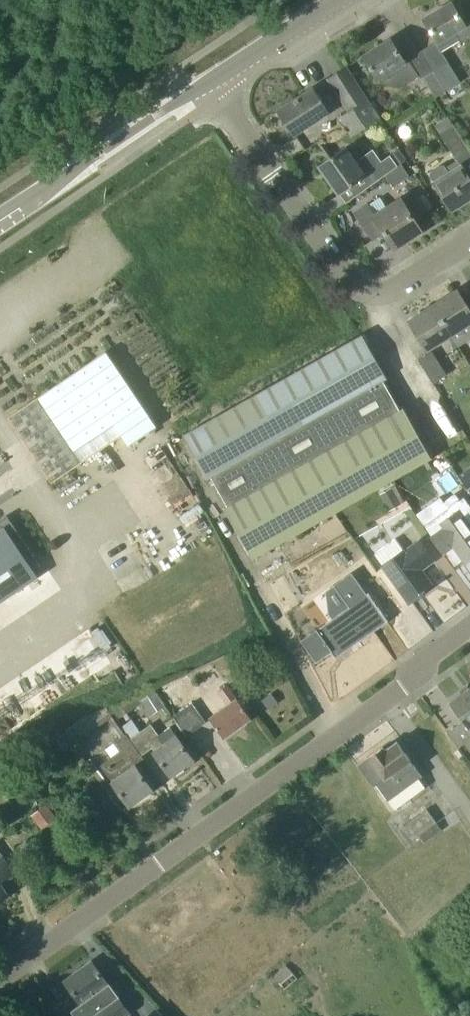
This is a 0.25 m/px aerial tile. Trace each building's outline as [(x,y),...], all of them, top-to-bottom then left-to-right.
[(469,38),(469,21),(466,24),(453,1),(425,18),(439,41),(456,31),(462,42),(469,38)] [(393,39),(364,56),(381,82),(401,87),(420,76),(409,58),(405,60),(393,39)] [(434,71),(447,92),(462,82),(449,61),(434,71)] [(348,66),(328,79),(350,112),(340,118),(352,136),(382,117),(348,66)] [(437,98),(447,92),(434,71),(424,77),(437,98)] [(329,111),(314,88),(280,110),(295,133),(329,111)] [(459,159),(469,152),(469,149),(449,116),(436,125),(441,132),(458,160),(459,159)] [(398,165),(397,165),(390,154),(381,160),(373,149),(356,161),(345,147),(320,165),(340,193),(365,175),(372,185),(390,172),(398,165)] [(407,159),(400,148),(391,155),(399,165),(407,159)] [(436,182),(453,209),(469,198),(469,177),(459,159),(458,160),(448,166),(446,166),(445,165),(442,165),(435,170),(434,170),(433,171),(433,172),(432,173),(432,174),(432,175),(436,182)] [(369,204),(357,212),(373,238),(385,231),(395,248),(422,230),(402,198),(376,215),(369,204)] [(451,332),(469,320),(469,309),(458,290),(434,305),(451,332)] [(427,347),(450,333),(451,332),(434,305),(410,320),(427,347)] [(209,478),(212,476),(384,380),(388,377),(363,334),(184,434),(209,478)] [(106,350),(40,394),(76,448),(114,422),(129,443),(157,425),(106,350)] [(434,382),(447,373),(437,357),(432,350),(419,358),(434,382)] [(249,494),(400,409),(384,380),(212,476),(229,505),(225,507),(254,558),(278,544),(249,494)] [(249,494),(278,544),(433,457),(404,407),(400,409),(249,494)] [(444,552),(454,545),(466,563),(469,561),(469,520),(462,509),(441,523),(442,525),(430,533),(444,552)] [(8,515),(0,520),(0,601),(38,575),(34,569),(40,565),(8,515)] [(434,559),(423,544),(420,540),(385,565),(410,601),(422,593),(423,595),(434,586),(421,569),(434,559)] [(369,594),(368,595),(357,581),(347,588),(358,603),(318,631),(337,656),(388,620),(369,594)] [(50,628),(83,689),(119,669),(86,609),(50,628)] [(210,717),(225,737),(252,717),(229,685),(219,692),(228,704),(210,717)] [(450,702),(469,729),(469,687),(450,702)] [(148,712),(163,702),(155,689),(140,699),(142,703),(148,712)] [(187,736),(207,722),(193,702),(173,716),(187,736)] [(113,716),(110,712),(106,707),(86,714),(64,730),(67,736),(73,744),(83,737),(113,716)] [(177,735),(170,727),(159,735),(150,723),(131,737),(143,754),(154,747),(156,750),(154,751),(172,776),(194,759),(177,735)] [(129,735),(128,736),(127,734),(106,749),(112,757),(102,765),(114,781),(113,781),(130,805),(153,789),(136,765),(135,765),(133,762),(143,754),(131,737),(129,735)] [(383,746),(358,765),(375,786),(378,784),(396,808),(425,786),(419,777),(423,774),(398,741),(386,749),(383,746)] [(57,816),(47,803),(32,815),(42,828),(57,816)] [(428,809),(403,826),(413,839),(420,834),(432,824),(437,821),(428,809)] [(438,832),(432,824),(420,834),(425,841),(438,832)] [(11,895),(1,882),(16,872),(0,849),(0,902),(11,895)] [(93,962),(67,981),(92,1015),(91,1015),(122,1015),(129,1011),(93,962)] [(131,1015),(146,1015),(147,1014),(139,1006),(131,1015)]
